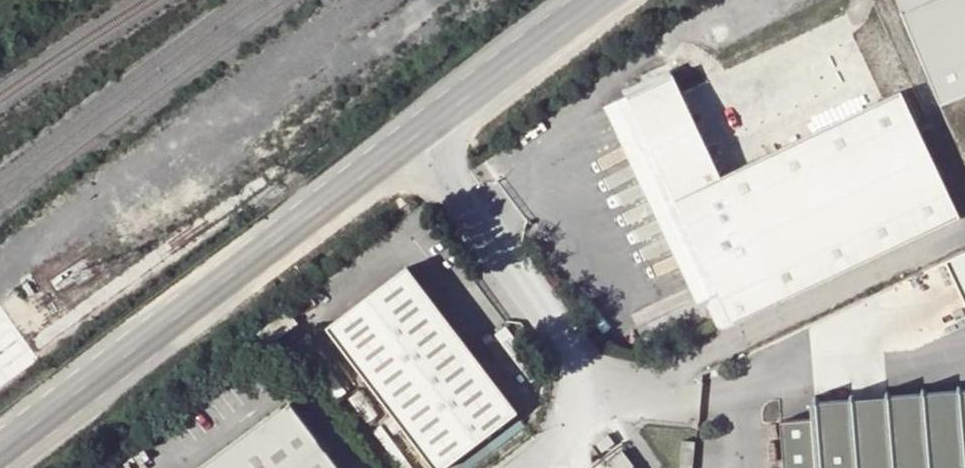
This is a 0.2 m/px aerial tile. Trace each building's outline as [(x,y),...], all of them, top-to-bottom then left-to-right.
[(898,16),(935,0),(891,0),(898,16)] [(716,335),(958,218),(896,96),(720,183),(669,85),(620,110),(715,302),(703,308),(716,335)] [(715,302),(620,110),(608,116),(703,308),(715,302)] [(944,259),(964,303),(964,249),(944,259)] [(322,333),(425,467),(445,467),(512,417),(402,273),(322,333)] [(805,394),(811,467),(964,467),(964,383),(805,394)] [(242,467),(327,467),(297,429),(242,467)] [(607,434),(595,443),(602,452),(614,443),(607,434)]
